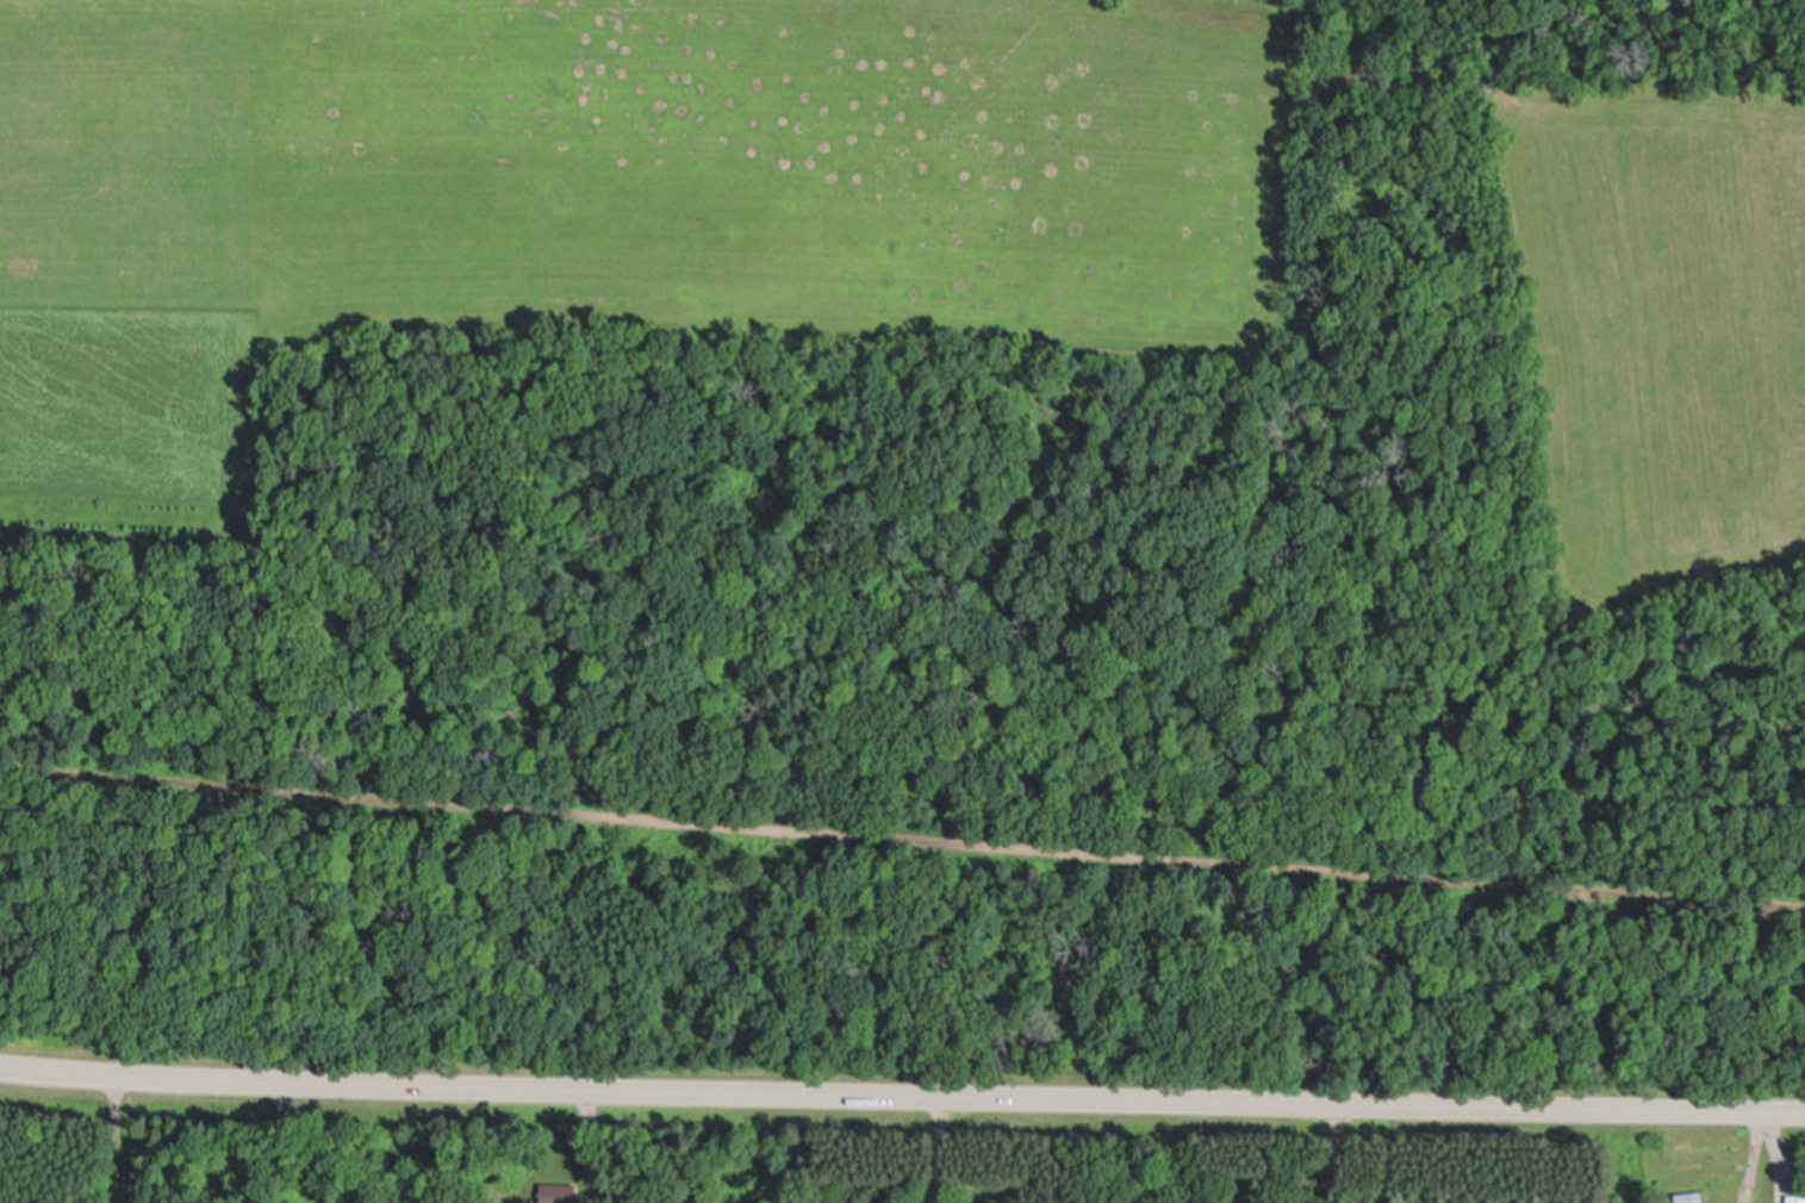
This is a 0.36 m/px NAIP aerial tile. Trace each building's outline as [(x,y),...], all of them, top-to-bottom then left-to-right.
[(546,1187),(546,1202),(571,1202),(571,1187),(546,1187)] [(1705,1194),(1682,1194),(1682,1202),(1705,1202),(1705,1194)]
